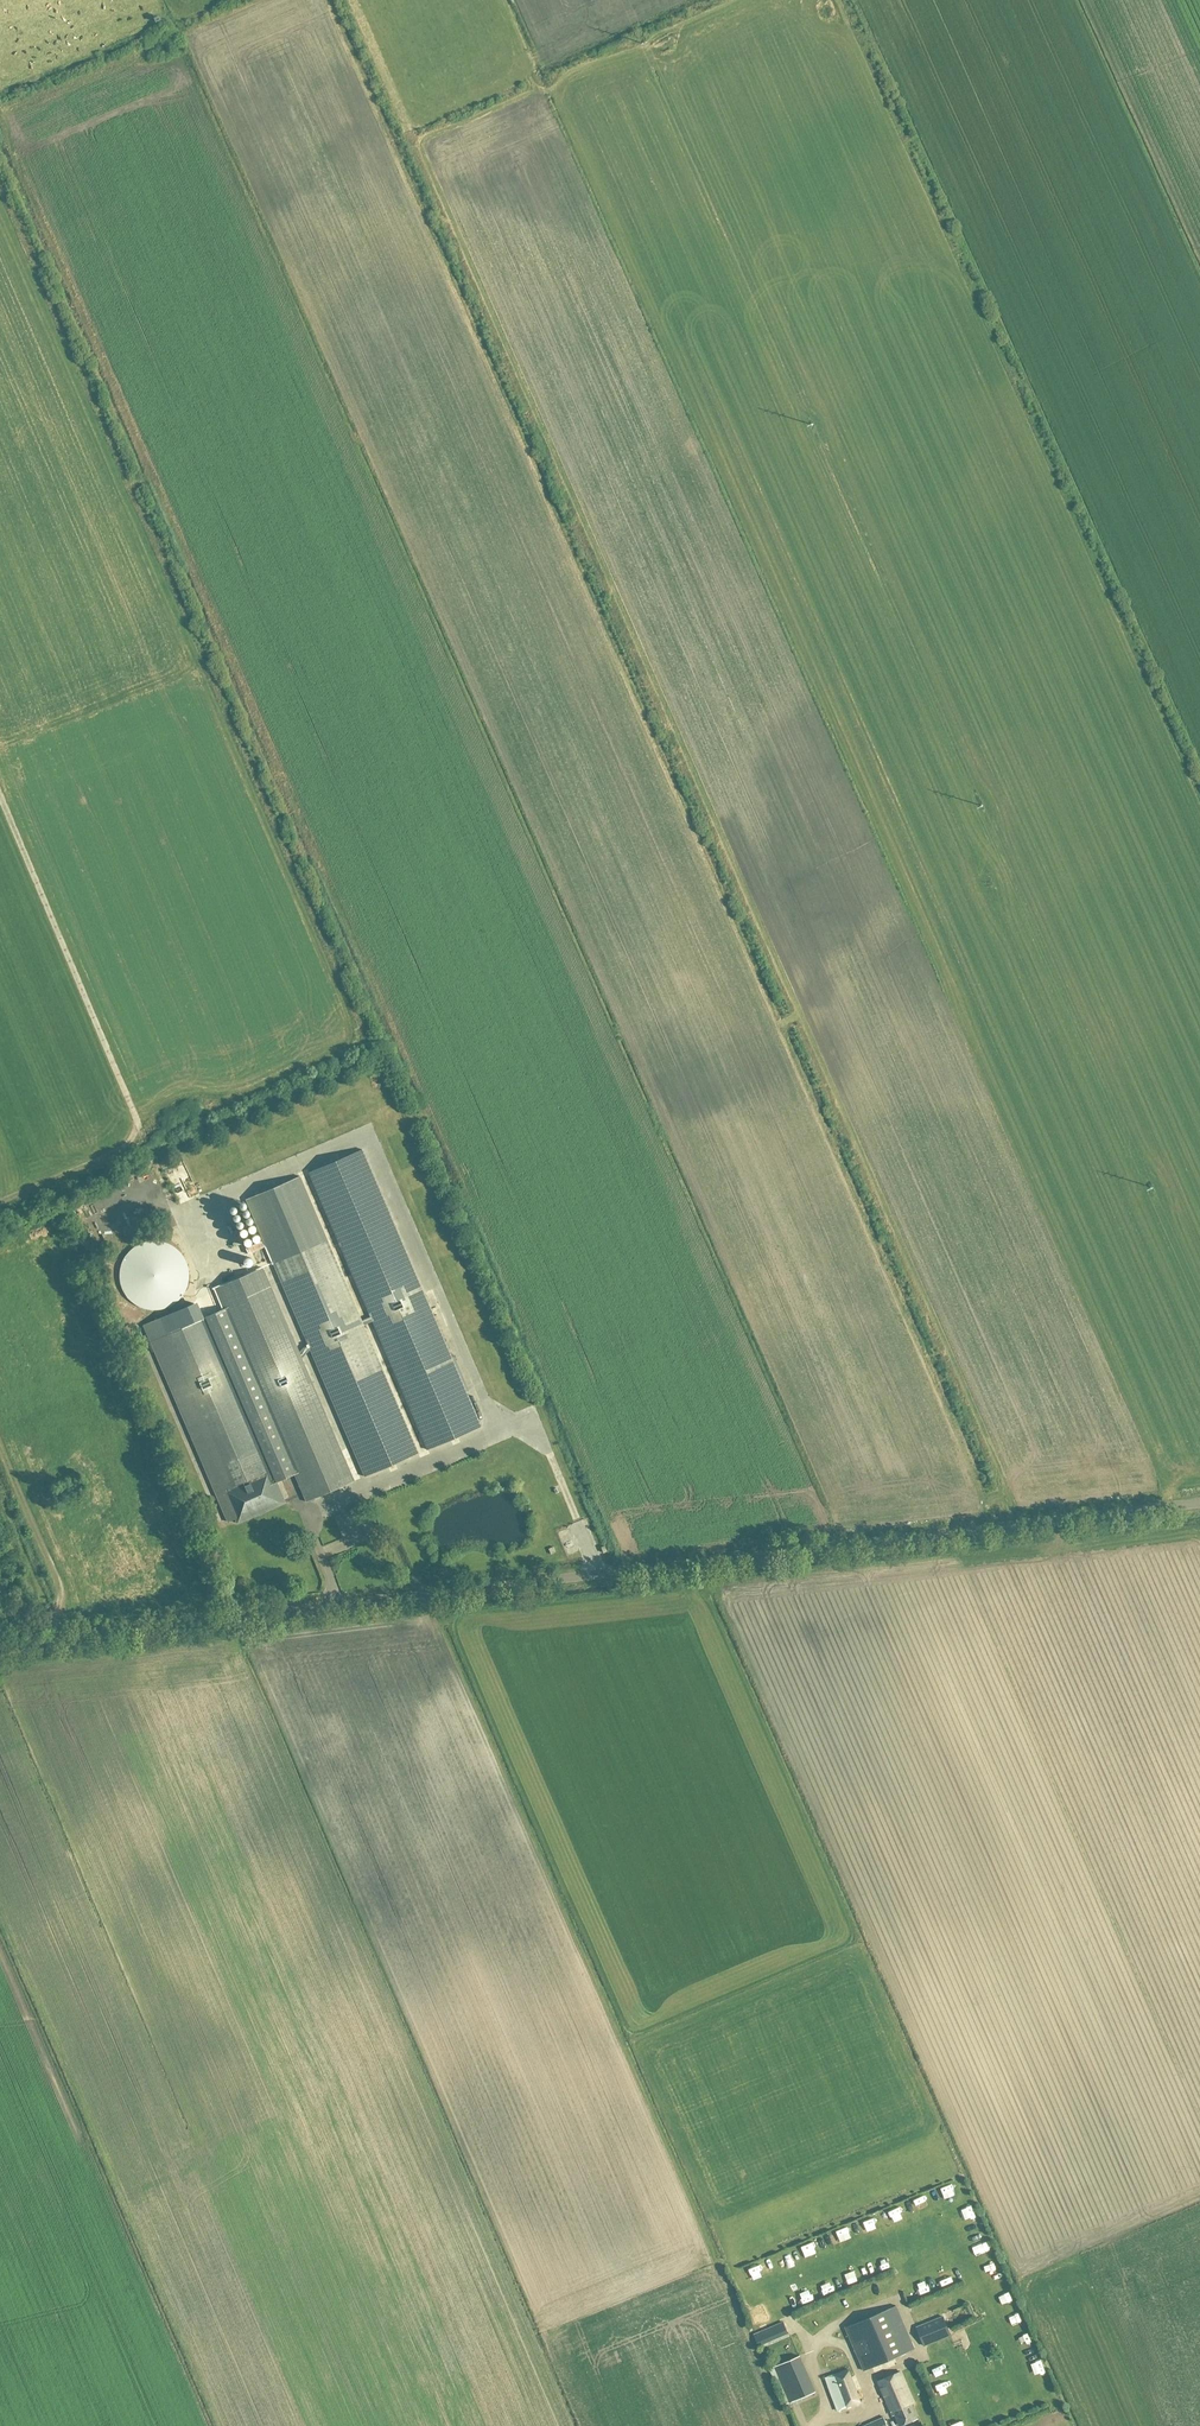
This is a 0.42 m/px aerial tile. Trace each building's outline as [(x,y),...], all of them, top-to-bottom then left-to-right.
[(418,1453),(364,1325),(372,1322),(427,1450),(481,1427),(362,1149),(308,1172),(370,1317),(362,1321),(300,1176),(246,1199),(364,1476),(418,1453)] [(170,1306),(176,1302),(181,1297),(185,1291),(188,1285),(189,1278),(189,1271),(187,1264),(184,1257),(180,1252),(174,1247),(168,1244),(162,1241),(155,1241),(148,1241),(141,1243),(135,1246),(129,1251),(125,1256),(121,1263),(120,1269),(119,1277),(120,1283),(122,1290),(126,1296),(131,1301),(137,1306),(143,1308),(150,1310),(157,1310),(164,1309),(170,1306)] [(242,1255),(249,1253),(248,1244),(240,1246),(242,1255)] [(273,1483),(295,1474),(306,1501),(354,1481),(263,1267),(214,1288),(223,1309),(149,1341),(227,1522),(235,1519),(237,1525),(283,1505),(273,1483)] [(944,2204),(956,2199),(949,2185),(938,2191),(944,2204)] [(890,2212),(881,2216),(883,2223),(893,2219),(890,2212)] [(840,2245),(849,2243),(846,2229),(837,2231),(840,2245)] [(880,2239),(883,2246),(894,2241),(890,2234),(880,2239)] [(777,2256),(783,2273),(792,2269),(786,2253),(777,2256)] [(756,2282),(768,2278),(762,2261),(751,2265),(756,2282)] [(1009,2277),(998,2282),(1002,2292),(1014,2287),(1009,2277)] [(828,2292),(835,2286),(831,2280),(824,2286),(828,2292)] [(914,2292),(916,2298),(929,2294),(927,2288),(914,2292)] [(845,2327),(863,2371),(915,2349),(896,2305),(845,2327)] [(1025,2308),(1013,2312),(1017,2326),(1029,2323),(1025,2308)] [(924,2346),(951,2336),(943,2316),(916,2327),(924,2346)] [(783,2322),(755,2334),(761,2349),(790,2337),(783,2322)] [(815,2392),(801,2356),(773,2367),(789,2403),(815,2392)] [(861,2402),(848,2369),(825,2378),(837,2411),(861,2402)] [(900,2372),(878,2381),(889,2406),(890,2406),(893,2411),(894,2411),(900,2425),(918,2418),(912,2404),(914,2403),(900,2372)] [(863,2425),(887,2425),(884,2417),(863,2425)] [(961,2418),(955,2420),(957,2425),(964,2425),(961,2418)]
